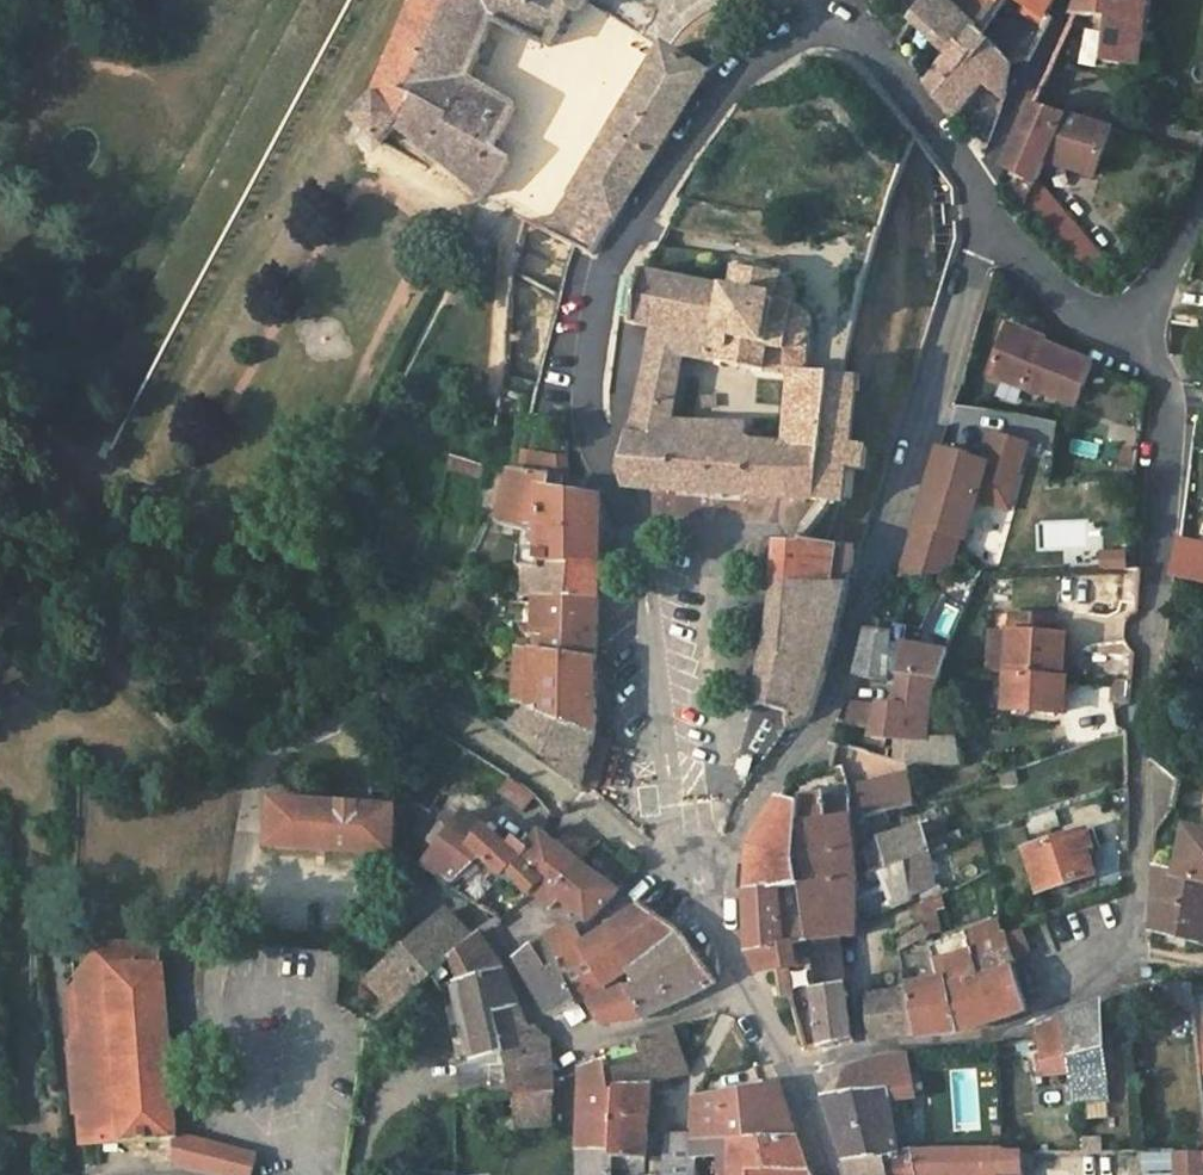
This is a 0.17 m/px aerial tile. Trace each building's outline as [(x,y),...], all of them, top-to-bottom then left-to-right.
[(487,197),(512,161),(496,149),(519,108),(473,79),(497,26),(548,50),(572,10),(581,16),(590,1),(588,0),(422,0),(377,100),(358,121),(384,146),(399,130),(421,146),(487,197)] [(990,40),(980,30),(959,10),(948,0),(931,0),(916,18),(951,52),(958,44),(974,57),(990,40)] [(959,10),(980,30),(1000,0),(965,0),(959,10)] [(1024,3),(1019,14),(1046,30),(1051,18),(1046,15),(1054,0),(1020,0),(1024,3)] [(1079,1),(1073,16),(1108,19),(1103,62),(1129,66),(1128,73),(1140,75),(1151,0),(1080,0),(1079,1)] [(1012,64),(990,40),(974,57),(958,44),(951,52),(923,86),(934,99),(953,119),(985,83),(1005,99),(1012,64)] [(665,47),(550,234),(575,247),(592,256),(655,154),(706,74),(665,47)] [(1005,166),(1036,182),(1047,162),(1067,115),(1032,104),(1005,166)] [(1115,131),(1067,115),(1047,162),(1095,178),(1115,131)] [(1105,261),(1036,182),(1025,203),(1087,276),(1105,261)] [(658,331),(653,353),(683,358),(719,364),(718,367),(725,369),(725,366),(755,371),(756,376),(793,380),(793,373),(807,374),(808,341),(807,340),(810,329),(810,322),(812,321),(811,317),(807,318),(804,313),(797,308),(797,305),(792,304),(793,294),(790,287),(783,282),(784,274),(778,273),(778,277),(742,271),(743,267),(737,266),(737,270),(734,269),(732,274),(736,275),(733,292),(707,288),(708,278),(704,278),(702,287),(684,283),(685,274),(681,273),(680,283),(661,279),(663,270),(659,269),(658,279),(646,276),(645,280),(648,281),(644,302),(640,322),(638,321),(637,325),(658,331)] [(1043,348),(1044,345),(1046,341),(1008,325),(1005,334),(1043,348)] [(1093,365),(1044,345),(1043,348),(1005,334),(988,375),(1026,389),(1030,382),(1043,387),(1041,391),(1076,405),(1093,365)] [(673,424),(681,372),(683,358),(653,353),(650,365),(632,435),(677,441),(680,424),(673,424)] [(793,380),(788,446),(788,450),(822,451),(818,502),(828,503),(845,504),(848,469),(863,470),(866,448),(850,447),(856,376),(852,376),(853,366),(843,365),(842,376),(807,374),(793,373),(793,380)] [(708,493),(713,426),(680,424),(677,441),(670,491),(689,492),(708,493)] [(745,496),(747,444),(747,428),(713,426),(708,493),(727,495),(745,496)] [(670,491),(677,441),(632,435),(622,471),(628,489),(649,490),(670,491)] [(940,450),(917,523),(966,538),(978,499),(1010,509),(1028,446),(991,435),(982,463),(940,450)] [(778,499),(818,502),(822,451),(788,450),(788,446),(747,444),(745,496),(778,499)] [(500,523),(521,529),(530,483),(564,488),(565,476),(569,477),(566,457),(552,458),(525,455),(521,471),(515,470),(500,523)] [(448,470),(484,479),(485,466),(452,456),(448,470)] [(521,529),(527,531),(538,490),(563,493),(564,488),(530,483),(521,529)] [(602,499),(563,493),(538,490),(527,531),(525,570),(529,570),(543,571),(543,566),(601,565),(602,531),(602,499)] [(1202,585),(1202,545),(1180,540),(1175,578),(1202,585)] [(838,548),(798,541),(797,546),(777,544),(775,566),(773,583),(832,584),(838,548)] [(838,548),(832,584),(846,585),(852,550),(838,548)] [(1131,569),(1130,549),(1102,551),(1103,571),(1131,569)] [(543,566),(543,571),(541,596),(540,605),(601,601),(601,581),(601,565),(543,566)] [(526,595),(532,596),(541,596),(543,571),(529,570),(526,595)] [(769,623),(768,629),(762,658),(824,671),(835,634),(846,585),(832,584),(773,583),(769,623)] [(540,605),(541,596),(532,596),(531,604),(540,605)] [(599,628),(601,601),(540,605),(536,653),(598,660),(599,628)] [(937,632),(952,637),(962,610),(947,604),(937,632)] [(1008,674),(1063,678),(1066,636),(1057,635),(1058,618),(1012,614),(1010,635),(990,634),(988,672),(1008,674)] [(888,682),(889,674),(892,643),(893,633),(869,630),(856,676),(888,682)] [(598,696),(598,660),(536,653),(530,652),(531,637),(522,636),(517,706),(536,711),(597,738),(598,696)] [(872,738),(897,739),(909,740),(928,740),(931,692),(939,682),(948,653),(892,643),(889,674),(900,676),(902,709),(881,704),(880,706),(875,729),(872,738)] [(762,658),(758,678),(753,706),(809,717),(824,671),(762,658)] [(1066,678),(1063,678),(1008,674),(1005,710),(1064,714),(1066,678)] [(880,706),(851,702),(846,722),(875,729),(880,706)] [(536,711),(516,731),(584,786),(591,760),(597,738),(536,711)] [(895,761),(909,765),(909,740),(897,739),(895,761)] [(956,739),(928,740),(909,740),(909,765),(961,765),(956,739)] [(748,776),(751,763),(746,762),(745,766),(740,765),(739,770),(743,771),(742,774),(748,776)] [(1001,777),(1004,787),(1019,782),(1016,772),(1001,777)] [(904,808),(898,781),(897,777),(859,786),(864,811),(866,817),(904,808)] [(910,778),(898,781),(904,808),(913,806),(910,778)] [(524,812),(536,797),(510,779),(499,793),(524,812)] [(802,806),(797,862),(855,855),(852,821),(851,810),(850,797),(829,798),(802,798),(802,806)] [(396,810),(394,809),(272,800),(270,848),(393,857),(394,840),(396,810)] [(802,806),(781,800),(749,850),(748,872),(747,892),(795,887),(797,862),(802,806)] [(866,817),(864,811),(863,809),(857,808),(851,810),(852,821),(866,817)] [(466,813),(421,874),(480,908),(513,874),(531,896),(534,893),(543,882),(519,861),(528,850),(518,841),(511,849),(466,813)] [(872,874),(886,869),(930,856),(922,825),(878,838),(879,843),(868,854),(872,874)] [(1089,831),(1027,851),(1040,893),(1095,875),(1087,850),(1093,847),(1089,831)] [(1188,831),(1178,874),(1177,877),(1202,882),(1202,834),(1188,831)] [(542,833),(528,850),(519,861),(543,882),(556,894),(583,864),(567,852),(542,833)] [(405,847),(394,840),(393,857),(403,863),(405,847)] [(795,887),(809,944),(815,991),(845,985),(838,940),(856,937),(857,877),(855,855),(797,862),(795,887)] [(600,877),(583,864),(556,894),(543,882),(534,893),(550,912),(569,916),(574,912),(588,924),(619,892),(600,877)] [(1202,944),(1202,882),(1177,877),(1178,874),(1155,869),(1156,900),(1151,931),(1202,944)] [(797,947),(809,944),(795,887),(747,892),(748,918),(749,953),(759,974),(775,971),(791,967),(800,966),(797,947)] [(933,900),(931,900),(920,906),(925,925),(928,936),(942,933),(933,900)] [(641,908),(606,931),(627,970),(645,957),(679,932),(659,919),(641,908)] [(458,930),(456,933),(441,915),(369,979),(396,1009),(432,977),(441,989),(461,982),(504,971),(478,935),(468,944),(464,940),(467,938),(469,936),(469,933),(468,929),(464,927),(460,928),(458,930)] [(907,990),(916,1037),(939,1035),(958,1033),(951,987),(1013,970),(1012,965),(1016,964),(1014,959),(1008,937),(1006,933),(1003,934),(999,921),(928,946),(941,980),(906,985),(907,990)] [(928,936),(925,925),(897,940),(899,950),(928,936)] [(558,963),(584,946),(575,928),(558,929),(543,940),(558,963)] [(627,970),(606,931),(584,946),(607,986),(629,974),(627,970)] [(681,933),(679,932),(645,957),(660,977),(672,1004),(716,984),(681,933)] [(1021,933),(1008,937),(1014,959),(1028,955),(1021,933)] [(546,971),(558,963),(543,940),(530,949),(546,971)] [(77,1023),(86,1146),(176,1140),(164,965),(160,965),(159,946),(110,945),(70,992),(73,1024),(77,1023)] [(607,986),(584,946),(558,963),(575,1004),(581,1001),(607,986)] [(552,1017),(564,1010),(575,1004),(558,963),(546,971),(530,949),(514,960),(552,1017)] [(660,977),(645,957),(627,970),(629,974),(635,985),(626,989),(641,1019),(672,1004),(660,977)] [(791,967),(775,971),(782,999),(797,996),(791,967)] [(1149,967),(1145,967),(1144,968),(1142,972),(1142,974),(1144,976),(1148,978),(1150,977),(1153,974),(1152,970),(1149,967)] [(1024,1012),(1013,970),(951,987),(958,1033),(963,1032),(987,1024),(1024,1012)] [(551,1051),(550,1044),(507,1053),(498,1014),(520,1010),(504,971),(461,982),(477,1060),(459,1064),(464,1101),(502,1098),(513,1097),(506,1061),(551,1051)] [(852,1038),(845,985),(815,991),(812,992),(820,1047),(836,1043),(852,1038)] [(1192,985),(1166,985),(1168,1007),(1194,1007),(1192,985)] [(600,1023),(623,1021),(641,1019),(626,989),(590,1005),(600,1023)] [(896,1038),(916,1037),(907,990),(869,996),(870,1014),(876,1040),(896,1038)] [(1062,1018),(1069,1057),(1071,1085),(1107,1081),(1099,1003),(1062,1018)] [(507,1053),(550,1044),(550,1040),(547,1040),(534,1029),(530,1028),(520,1010),(498,1014),(507,1053)] [(1049,1062),(1069,1057),(1062,1018),(1049,1023),(1038,1028),(1049,1062)] [(611,1090),(618,1090),(615,1158),(615,1172),(645,1173),(652,1085),(688,1076),(672,1028),(636,1041),(642,1065),(608,1071),(611,1090)] [(552,1065),(551,1051),(506,1061),(513,1097),(554,1093),(552,1065)] [(908,1057),(889,1059),(882,1060),(846,1073),(848,1076),(838,1096),(825,1097),(846,1161),(898,1156),(890,1105),(901,1104),(900,1094),(915,1092),(908,1057)] [(615,1172),(615,1158),(618,1090),(611,1090),(608,1071),(606,1061),(585,1069),(582,1138),(581,1174),(615,1174),(615,1172)] [(1107,1081),(1071,1085),(1073,1105),(1109,1101),(1107,1081)] [(722,1135),(733,1141),(796,1139),(794,1132),(779,1085),(694,1100),(694,1137),(722,1135)] [(504,1132),(507,1132),(554,1126),(554,1093),(513,1097),(502,1098),(503,1124),(504,1132)] [(504,1132),(503,1124),(490,1126),(492,1140),(507,1139),(507,1132),(504,1132)] [(722,1135),(694,1137),(694,1158),(697,1159),(722,1158),(722,1135)] [(722,1135),(722,1158),(722,1174),(732,1174),(733,1141),(722,1135)] [(697,1159),(694,1158),(694,1137),(669,1137),(666,1164),(652,1163),(652,1174),(697,1174),(697,1159)] [(225,1174),(253,1174),(256,1157),(187,1139),(183,1165),(225,1174)] [(733,1141),(732,1174),(809,1174),(805,1167),(796,1139),(733,1141)] [(1084,1154),(1103,1154),(1101,1141),(1084,1140),(1084,1154)] [(1164,1151),(1164,1154),(1164,1164),(1177,1164),(1177,1154),(1177,1151),(1164,1151)] [(898,1156),(846,1161),(849,1174),(921,1174),(916,1153),(898,1156)] [(1004,1153),(916,1153),(921,1174),(997,1174),(1008,1172),(1021,1173),(1021,1171),(1038,1171),(1039,1153),(1004,1153)] [(1177,1154),(1177,1164),(1178,1174),(1202,1174),(1202,1154),(1177,1154)]
